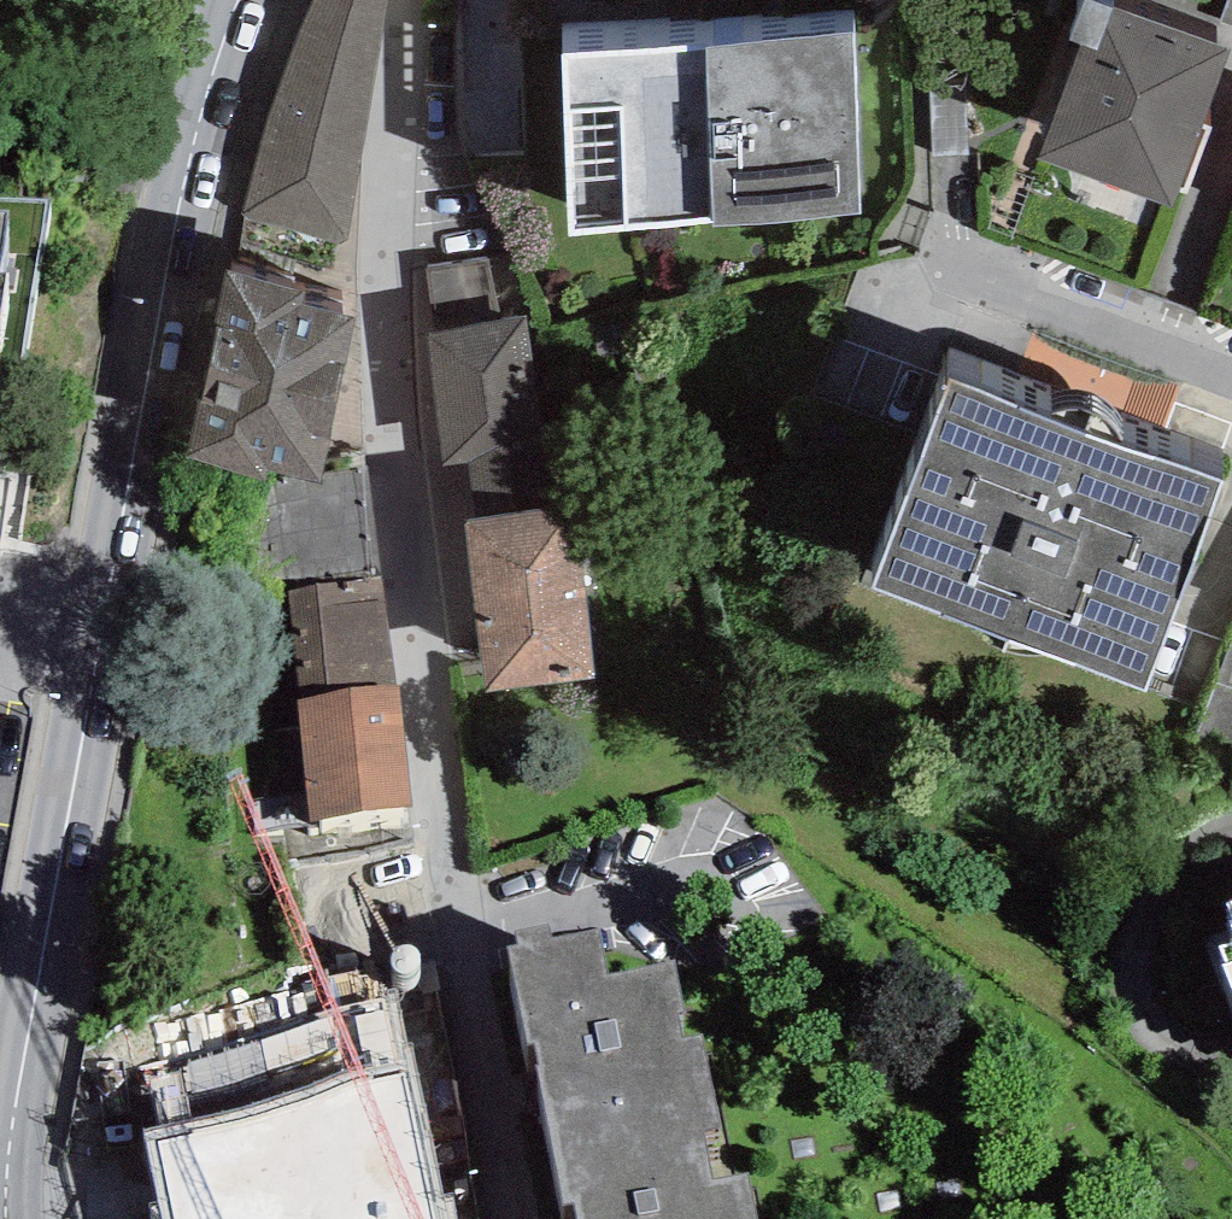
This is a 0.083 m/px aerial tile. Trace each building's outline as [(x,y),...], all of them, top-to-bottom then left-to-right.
[(301,26),(270,106),(240,213),(346,232),(385,0),(314,0),(301,26)] [(1229,52),(1112,10),(1113,7),(1094,0),(1083,0),(1069,39),(1080,43),(1038,159),(1172,208),(1229,52)] [(856,34),(560,55),(568,235),(712,221),(712,230),(861,216),(856,34)] [(931,88),(933,154),(969,153),(966,87),(931,88)] [(304,275),(228,258),(186,447),(269,465),(271,455),(319,466),(355,304),(300,292),(304,275)] [(528,315),(427,326),(442,458),(469,455),(475,509),(557,500),(548,419),(539,420),(528,315)] [(1049,418),(949,382),(872,589),(1145,690),(1222,483),(1121,445),(1119,434),(1113,425),(1101,414),(1079,411),(1062,412),(1049,418)] [(364,483),(263,492),(270,579),(372,570),(364,483)] [(465,510),(486,680),(596,667),(575,497),(557,500),(475,509),(465,510)] [(292,612),(303,733),(395,724),(383,603),(292,612)] [(1193,743),(1231,757),(1231,634),(1193,743)] [(303,733),(297,734),(310,858),(412,847),(399,723),(395,724),(303,733)] [(549,934),(518,940),(521,956),(510,958),(526,1045),(535,1043),(557,1158),(702,1132),(720,1128),(703,1038),(683,1042),(679,1021),(684,1020),(675,968),(607,981),(600,940),(552,949),(549,934)] [(1221,944),(1227,963),(1223,965),(1231,990),(1231,940),(1221,944)] [(149,1126),(167,1218),(446,1218),(407,1055),(363,1061),(273,1097),(149,1126)] [(702,1132),(557,1158),(566,1209),(571,1208),(573,1218),(757,1218),(750,1178),(712,1185),(702,1132)]
